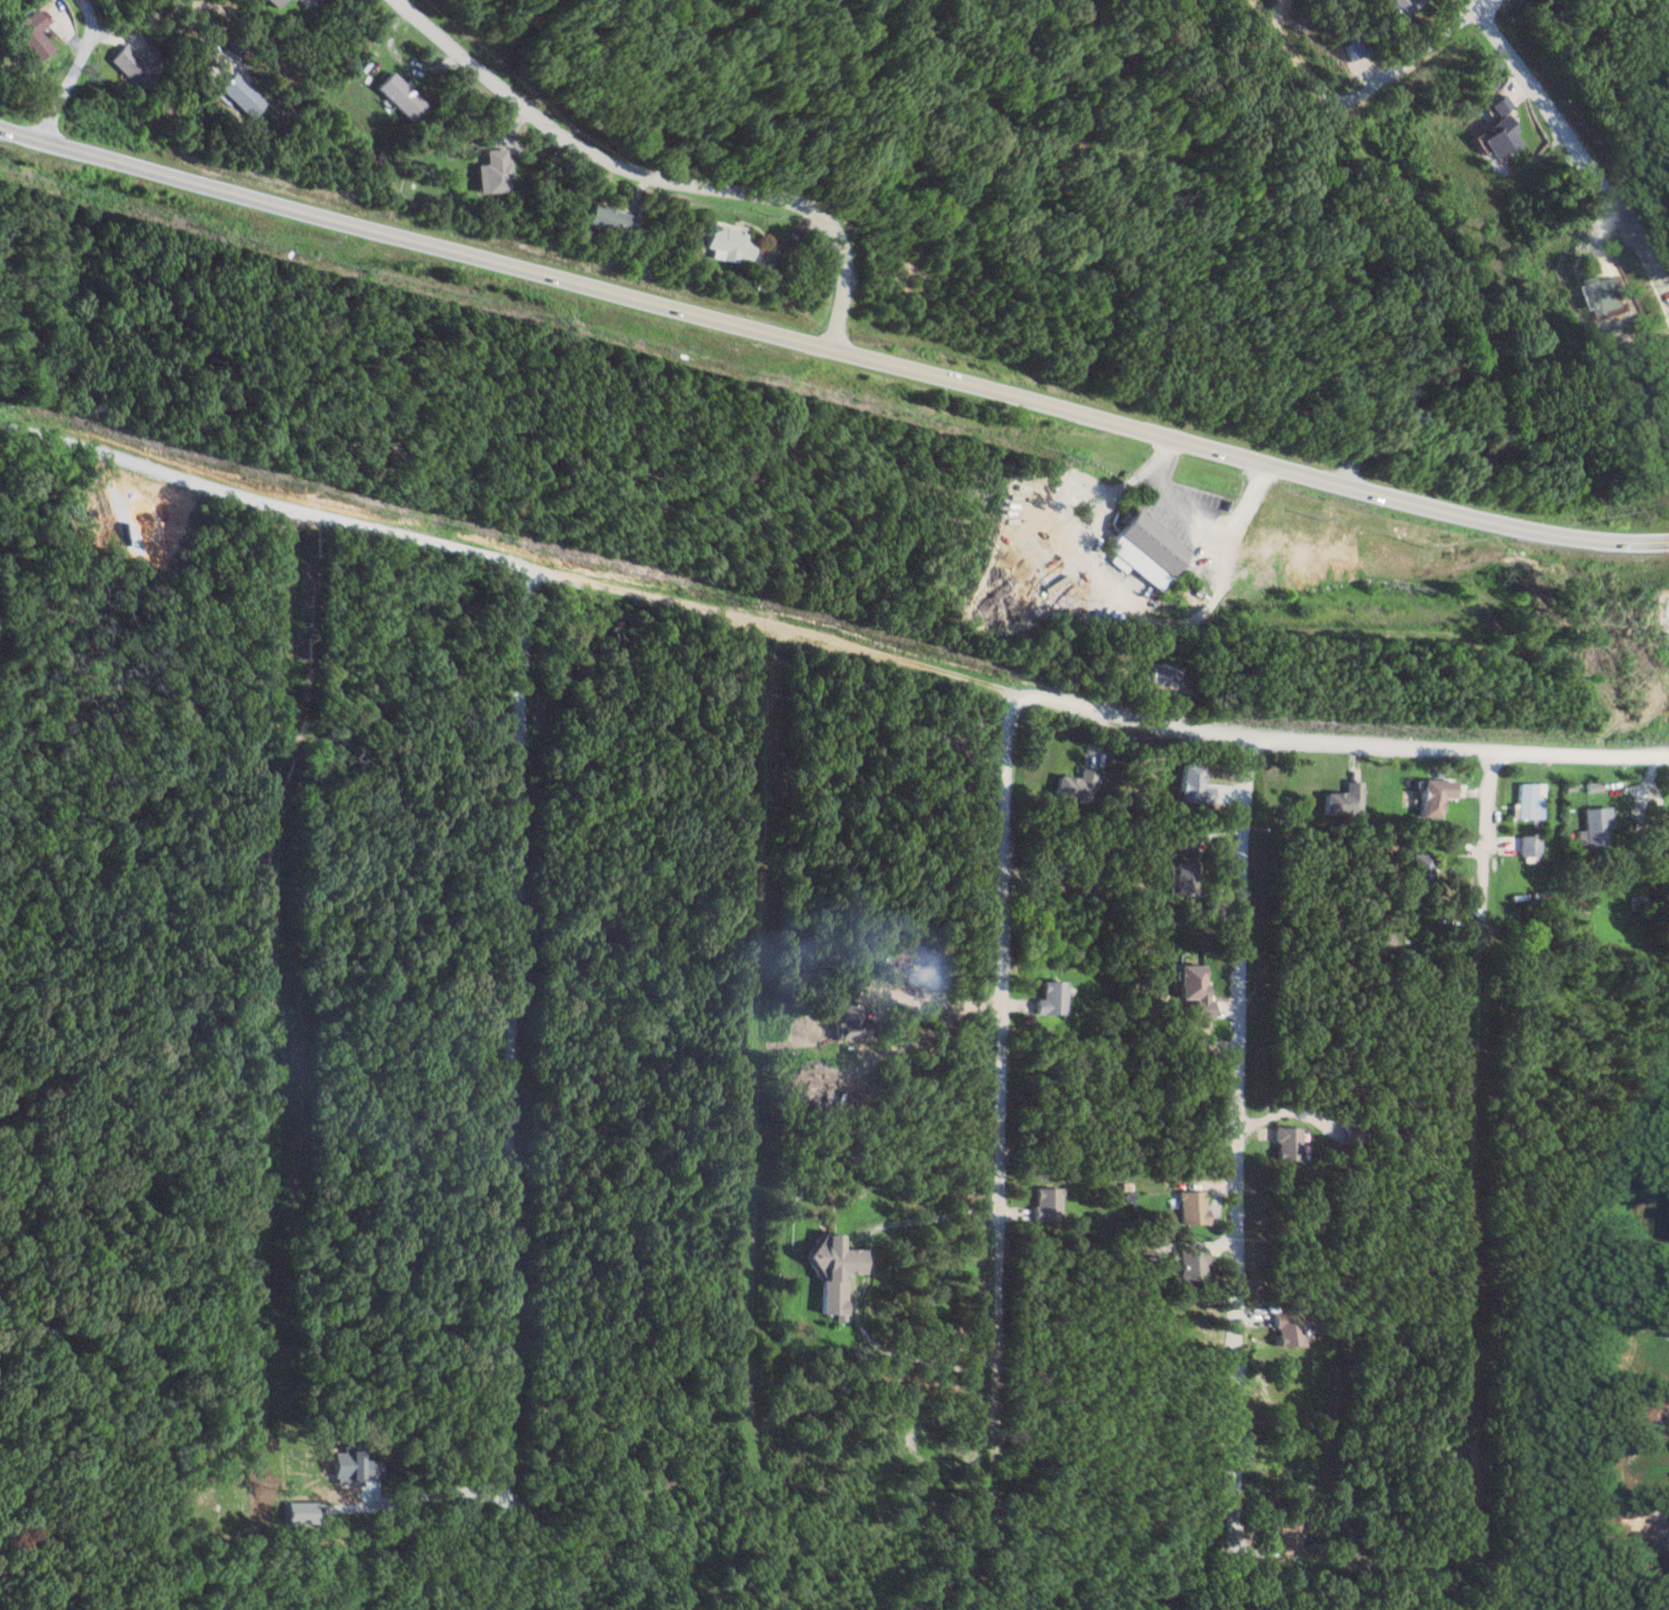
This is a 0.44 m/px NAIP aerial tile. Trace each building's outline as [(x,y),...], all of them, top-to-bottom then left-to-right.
[(278,0),(261,0),(271,8),(278,0)] [(1424,2),(1423,0),(1382,0),(1396,21),(1424,2)] [(27,62),(47,48),(35,30),(44,24),(35,9),(5,29),(27,62)] [(145,49),(135,58),(121,43),(104,59),(132,88),(158,63),(145,49)] [(247,119),(264,102),(231,71),(214,89),(247,119)] [(371,88),(406,121),(422,104),(387,71),(371,88)] [(1486,103),(1494,116),(1510,106),(1502,93),(1486,103)] [(1523,142),(1501,113),(1473,134),(1491,159),(1506,148),(1509,152),(1523,142)] [(470,164),(471,193),(504,192),(502,160),(499,160),(499,148),(479,149),(479,164),(470,164)] [(627,218),(584,201),(575,223),(618,240),(627,218)] [(738,229),(700,223),(696,247),(704,249),(703,258),(728,262),(729,257),(745,260),(747,241),(736,239),(738,229)] [(1619,306),(1606,274),(1582,284),(1595,316),(1619,306)] [(1130,567),(1162,590),(1190,550),(1131,509),(1104,548),(1114,554),(1109,561),(1126,573),(1130,567)] [(1145,686),(1175,687),(1176,664),(1146,662),(1145,686)] [(1210,803),(1211,787),(1199,786),(1200,765),(1178,764),(1176,802),(1210,803)] [(1051,797),(1088,803),(1094,770),(1078,767),(1076,778),(1055,775),(1051,797)] [(1416,818),(1438,818),(1439,797),(1450,798),(1450,781),(1417,780),(1416,818)] [(1322,815),(1359,816),(1360,781),(1343,781),(1343,793),(1322,792),(1322,815)] [(1539,818),(1539,798),(1532,798),(1532,783),(1514,783),(1514,803),(1509,803),(1509,818),(1539,818)] [(1595,791),(1595,783),(1582,783),(1582,792),(1595,791)] [(1582,849),(1605,849),(1604,808),(1581,808),(1582,849)] [(1537,856),(1538,836),(1518,836),(1517,855),(1537,856)] [(1407,885),(1428,886),(1429,854),(1407,854),(1407,885)] [(1168,892),(1193,893),(1194,863),(1169,862),(1168,892)] [(1211,1016),(1211,998),(1204,998),(1204,964),(1177,963),(1177,998),(1192,998),(1191,1016),(1211,1016)] [(1063,979),(1039,980),(1039,997),(1034,997),(1034,1013),(1064,1013),(1063,979)] [(862,1003),(838,1004),(838,1022),(832,1022),(833,1039),(863,1038),(862,1003)] [(1270,1158),(1293,1159),(1295,1126),(1271,1125),(1270,1158)] [(1031,1218),(1056,1218),(1057,1187),(1032,1186),(1031,1218)] [(1199,1190),(1173,1190),(1174,1223),(1199,1223),(1199,1190)] [(815,1313),(830,1313),(830,1320),(842,1320),(842,1278),(834,1278),(834,1271),(857,1271),(857,1247),(835,1247),(835,1233),(817,1232),(817,1255),(816,1255),(815,1313)] [(1171,1279),(1197,1280),(1198,1247),(1172,1246),(1171,1279)] [(1295,1312),(1270,1313),(1271,1345),(1296,1344),(1295,1312)] [(316,1501),(287,1502),(287,1523),(316,1523),(316,1501)] [(1274,1553),(1295,1553),(1296,1521),(1274,1521),(1274,1553)]
